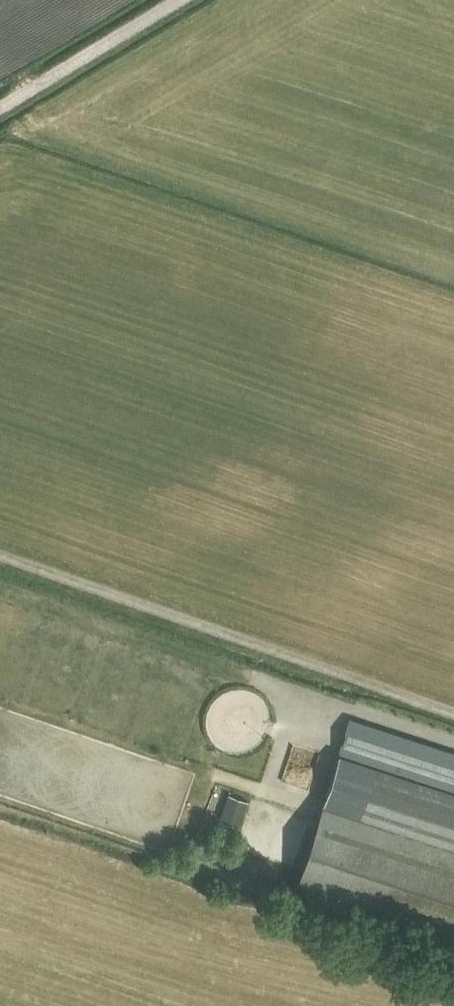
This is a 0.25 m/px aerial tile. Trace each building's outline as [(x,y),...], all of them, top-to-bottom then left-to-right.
[(351,719),(294,891),(453,943),(453,753),(351,719)] [(232,793),(224,818),(245,826),(254,800),(232,793)]
